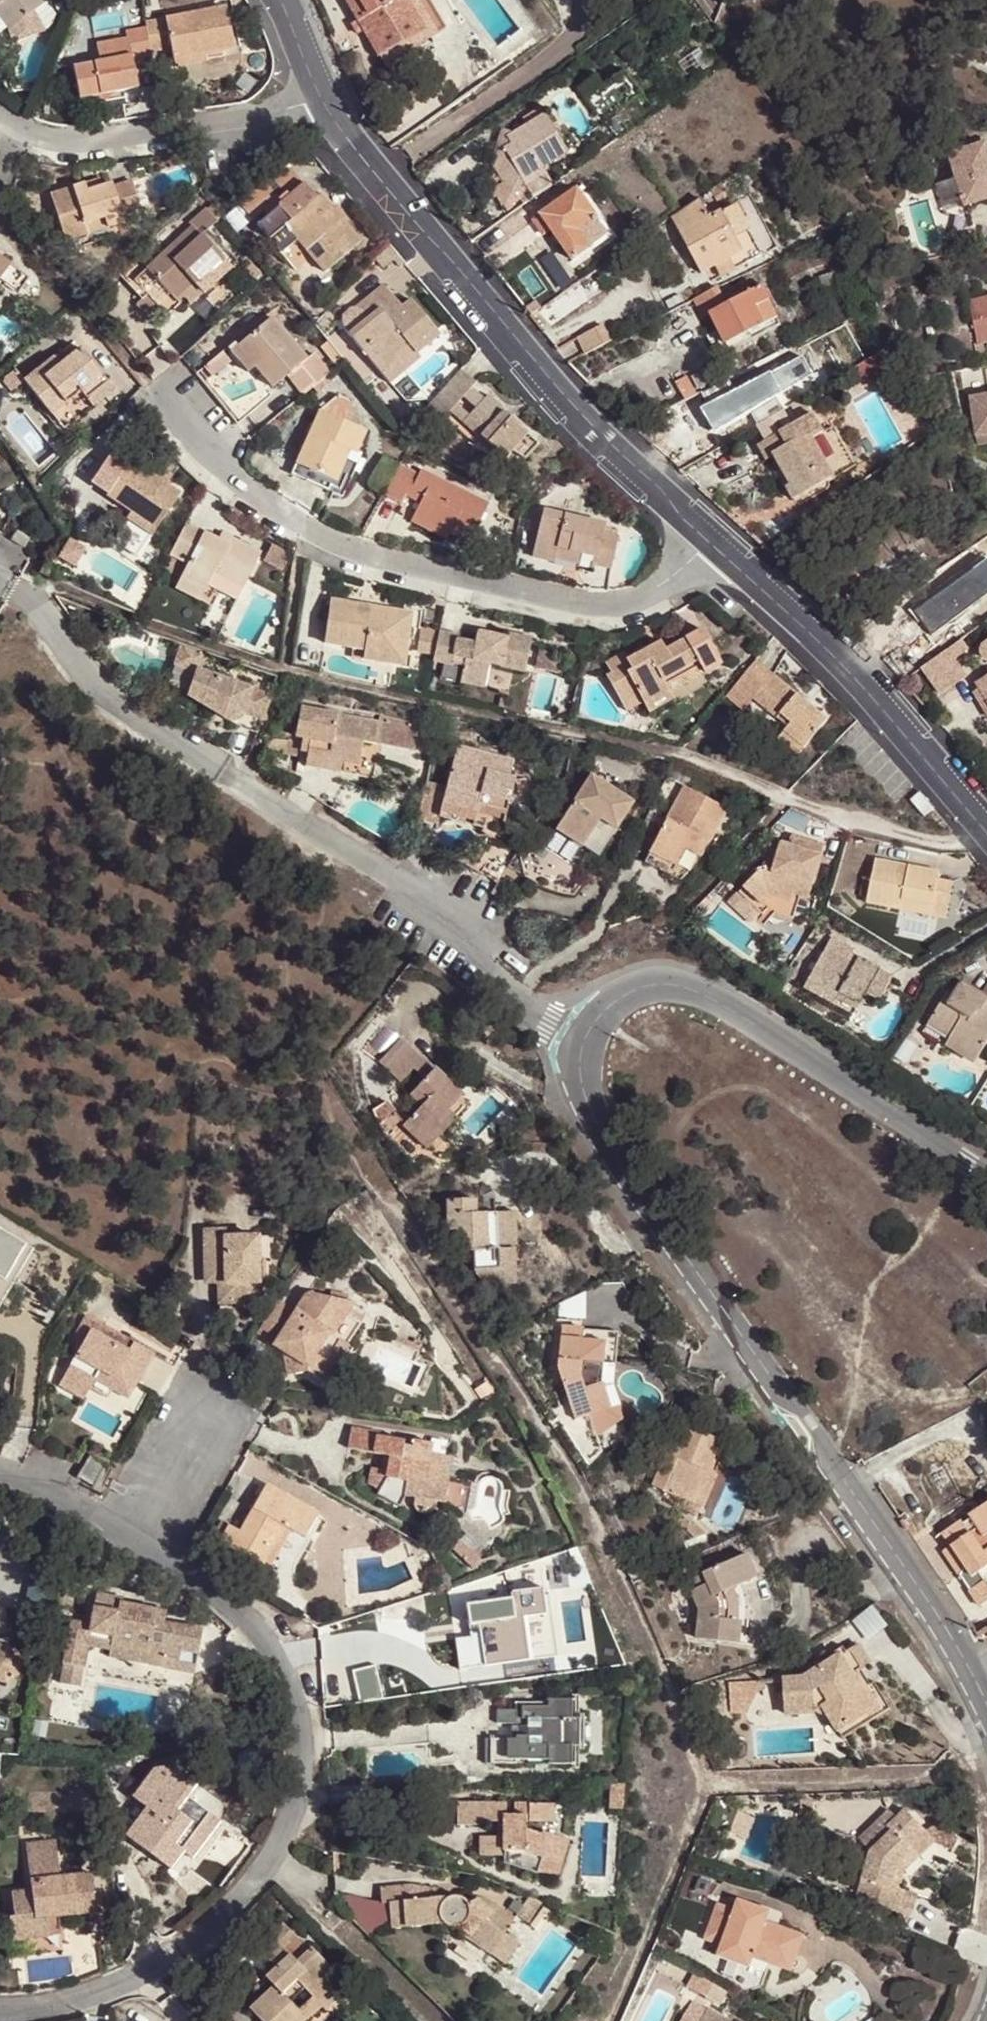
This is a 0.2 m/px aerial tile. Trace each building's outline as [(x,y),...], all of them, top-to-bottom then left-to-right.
[(47,0),(0,0),(0,16),(9,28),(34,10),(47,0)] [(355,16),(360,25),(382,62),(443,27),(427,0),(345,0),(355,16)] [(205,53),(233,48),(226,7),(145,23),(146,27),(151,53),(171,49),(173,59),(205,53)] [(16,39),(49,28),(34,10),(9,28),(16,39)] [(360,25),(355,16),(348,19),(354,29),(360,25)] [(96,43),(110,40),(106,19),(92,21),(96,43)] [(101,95),(135,88),(130,59),(151,55),(151,53),(146,27),(125,31),(126,37),(110,40),(96,43),(100,62),(74,67),(77,88),(80,102),(81,105),(102,101),(101,95)] [(206,60),(205,53),(173,59),(175,66),(206,60)] [(70,104),(80,102),(77,88),(67,89),(70,104)] [(541,167),(566,152),(544,115),(512,133),(505,138),(510,145),(502,149),(524,185),(545,172),(541,167)] [(531,197),(524,185),(502,149),(510,145),(505,138),(512,133),(502,130),(491,161),(508,189),(497,195),(506,211),(531,197)] [(986,144),(949,155),(956,179),(931,186),(945,235),(974,226),(968,205),(986,200),(986,149),(986,144)] [(603,175),(598,168),(592,173),(597,180),(603,175)] [(267,216),(294,193),(276,172),(249,195),(263,211),(267,216)] [(531,197),(552,184),(545,172),(524,185),(531,197)] [(584,189),(577,178),(565,187),(570,195),(541,215),(551,229),(573,261),(609,236),(579,192),(584,189)] [(102,186),(99,180),(85,184),(87,191),(102,186)] [(131,181),(113,187),(112,183),(102,186),(87,191),(85,184),(50,195),(64,242),(87,234),(84,224),(103,218),(107,228),(124,223),(123,216),(141,211),(131,181)] [(324,273),(360,242),(320,195),(316,198),(304,183),(294,193),(267,216),(257,224),(269,239),(278,232),(284,226),(305,250),(324,273)] [(719,185),(709,192),(715,202),(725,196),(719,185)] [(253,220),(263,211),(249,195),(239,204),(253,220)] [(711,219),(700,198),(670,218),(700,273),(715,266),(729,258),(735,269),(762,255),(736,206),(711,219)] [(551,229),(541,215),(533,221),(543,235),(551,229)] [(107,228),(103,218),(84,224),(87,234),(107,228)] [(196,287),(224,260),(192,225),(145,269),(159,284),(169,295),(173,291),(187,278),(196,287)] [(298,255),(305,250),(284,226),(278,232),(298,255)] [(9,264),(0,257),(0,277),(9,264)] [(729,258),(715,266),(721,277),(735,269),(729,258)] [(253,281),(260,273),(251,264),(243,272),(253,281)] [(147,295),(159,284),(145,269),(133,280),(147,295)] [(834,273),(820,277),(823,283),(836,281),(834,273)] [(181,300),(196,287),(187,278),(173,291),(181,300)] [(747,290),(749,295),(763,288),(760,283),(747,290)] [(415,354),(439,334),(410,299),(402,307),(388,318),(380,309),(394,298),(384,285),(357,307),(367,319),(349,335),(381,375),(412,350),(415,354)] [(717,288),(694,300),(703,318),(711,315),(726,345),(752,332),(754,338),(768,331),(760,316),(756,308),(769,301),(763,288),(749,295),(727,306),(717,288)] [(150,319),(160,309),(147,295),(136,305),(150,319)] [(388,318),(402,307),(394,298),(380,309),(388,318)] [(970,301),(977,342),(986,341),(986,298),(970,301)] [(774,309),(760,316),(768,331),(781,324),(774,309)] [(313,354),(307,358),(272,316),(237,346),(254,367),(272,388),(286,376),(302,396),(329,373),(313,354)] [(6,319),(0,326),(0,334),(7,340),(18,329),(6,319)] [(577,338),(586,354),(610,342),(602,325),(577,338)] [(337,365),(343,360),(328,341),(321,346),(337,365)] [(248,373),(254,367),(237,346),(230,352),(248,373)] [(86,398),(107,381),(81,348),(67,359),(60,364),(54,357),(25,380),(24,381),(63,430),(93,406),(86,398)] [(389,384),(419,359),(415,354),(412,350),(381,375),(389,384)] [(60,364),(67,359),(61,351),(54,357),(60,364)] [(210,376),(230,361),(222,351),(203,367),(210,376)] [(874,374),(866,362),(854,369),(858,373),(863,376),(869,376),(874,374)] [(756,365),(722,381),(736,408),(769,392),(756,365)] [(24,381),(25,380),(16,368),(7,376),(5,381),(11,391),(24,381)] [(497,415),(503,409),(487,395),(484,399),(470,387),(475,381),(459,368),(427,406),(442,419),(449,412),(478,437),(479,435),(487,442),(487,443),(504,458),(511,451),(525,460),(538,445),(525,434),(526,433),(509,418),(506,423),(497,415)] [(93,406),(114,389),(107,381),(86,398),(93,406)] [(331,415),(350,400),(338,394),(318,410),(331,415)] [(969,399),(976,436),(986,434),(986,396),(969,399)] [(802,400),(764,423),(773,437),(760,445),(768,460),(775,456),(792,485),(788,487),(796,501),(855,465),(833,428),(823,434),(802,400)] [(357,453),(367,431),(331,415),(318,410),(294,464),(332,480),(329,486),(339,490),(346,474),(351,476),(360,455),(357,453)] [(976,436),(977,444),(986,443),(986,434),(976,436)] [(156,477),(155,476),(131,459),(106,496),(131,513),(112,540),(137,557),(180,494),(166,484),(156,477)] [(329,486),(332,480),(294,464),(290,474),(327,490),(329,486)] [(472,535),(488,503),(421,470),(419,473),(400,464),(382,494),(402,504),(406,496),(420,503),(413,515),(449,533),(453,525),(472,535)] [(166,484),(172,476),(161,469),(156,477),(166,484)] [(604,528),(605,524),(543,510),(531,557),(554,562),(555,558),(557,548),(580,553),(596,557),(594,564),(611,568),(618,536),(603,533),(604,528)] [(449,533),(413,515),(410,522),(446,540),(449,533)] [(244,586),(261,553),(230,538),(227,544),(218,540),(186,523),(169,554),(187,563),(180,577),(201,588),(196,599),(200,601),(208,585),(214,572),(244,586)] [(468,543),(472,535),(453,525),(449,533),(468,543)] [(618,536),(619,531),(604,528),(603,533),(618,536)] [(24,546),(29,537),(17,530),(11,539),(24,546)] [(227,544),(230,538),(221,533),(218,540),(227,544)] [(66,540),(60,537),(50,556),(55,559),(66,540)] [(81,549),(66,540),(55,559),(71,567),(81,549)] [(578,563),(580,553),(557,548),(555,558),(578,563)] [(275,549),(271,558),(284,565),(289,556),(275,549)] [(237,600),(244,586),(214,572),(208,585),(237,600)] [(196,599),(201,588),(180,577),(174,588),(196,599)] [(858,585),(845,593),(852,604),(865,596),(858,585)] [(403,665),(411,611),(330,599),(323,643),(354,648),(364,649),(362,659),(403,665)] [(434,653),(439,631),(440,630),(421,627),(418,652),(434,653)] [(929,634),(943,654),(947,651),(953,646),(940,627),(929,634)] [(720,663),(702,630),(665,650),(650,658),(646,650),(628,660),(624,653),(605,664),(611,674),(606,677),(622,705),(638,696),(642,702),(644,706),(669,691),(662,678),(695,660),(703,673),(720,663)] [(505,644),(495,641),(497,636),(478,632),(475,644),(458,640),(459,635),(439,631),(434,653),(433,660),(453,664),(455,656),(465,658),(463,667),(459,682),(484,687),(489,663),(524,671),(531,639),(507,633),(506,638),(505,644)] [(947,651),(954,661),(972,647),(965,637),(953,646),(947,651)] [(660,642),(646,650),(650,658),(665,650),(660,642)] [(352,657),(362,659),(364,649),(354,648),(352,657)] [(560,673),(562,663),(540,648),(535,667),(560,673)] [(943,654),(921,670),(939,694),(964,675),(954,661),(947,651),(943,654)] [(463,667),(465,658),(455,656),(453,664),(463,667)] [(238,727),(257,734),(258,734),(270,696),(176,660),(168,681),(238,727)] [(703,673),(695,660),(662,678),(669,691),(703,673)] [(770,677),(773,674),(756,660),(754,663),(770,677)] [(798,756),(828,720),(773,674),(770,677),(754,663),(727,696),(744,710),(753,699),(778,719),(781,716),(790,723),(787,727),(777,739),(798,756)] [(978,683),(982,689),(986,698),(986,677),(978,683)] [(982,689),(973,694),(986,717),(986,698),(982,689)] [(673,698),(669,691),(644,706),(647,712),(673,698)] [(625,711),(642,702),(638,696),(622,705),(625,711)] [(374,744),(379,722),(302,706),(296,736),(303,738),(302,743),(309,744),(307,752),(305,767),(373,780),(376,764),(359,760),(363,741),(374,744)] [(414,751),(419,724),(386,716),(385,723),(379,722),(374,744),(414,751)] [(787,727),(790,723),(781,716),(778,719),(787,727)] [(307,752),(309,744),(302,743),(300,751),(307,752)] [(509,777),(513,762),(456,747),(446,787),(427,782),(418,818),(436,822),(438,816),(442,802),(476,811),(472,826),(482,828),(486,816),(503,820),(514,779),(509,777)] [(597,856),(632,802),(590,774),(554,830),(581,847),(582,846),(597,856)] [(715,832),(727,808),(685,787),(646,862),(682,881),(702,858),(710,841),(701,837),(706,828),(715,832)] [(933,808),(920,792),(910,800),(924,816),(933,808)] [(472,826),(476,811),(442,802),(438,816),(472,826)] [(491,838),(493,831),(482,828),(480,835),(491,838)] [(701,837),(710,841),(715,832),(706,828),(701,837)] [(809,899),(824,846),(792,837),(789,847),(781,844),(780,849),(774,871),(767,869),(767,867),(762,868),(759,869),(760,871),(738,893),(742,896),(747,891),(757,902),(753,906),(760,914),(762,915),(766,910),(760,905),(769,895),(792,901),(794,894),(799,896),(809,899)] [(767,869),(774,871),(780,849),(762,868),(767,867),(767,869)] [(937,879),(938,871),(875,859),(866,903),(902,910),(904,899),(932,905),(929,915),(945,919),(953,882),(937,879)] [(753,906),(757,902),(747,891),(742,896),(738,893),(729,903),(751,924),(760,914),(753,906)] [(794,894),(792,901),(769,895),(760,905),(766,910),(793,918),(799,896),(794,894)] [(929,915),(932,905),(904,899),(902,910),(929,915)] [(880,1000),(893,975),(859,957),(856,963),(827,947),(805,988),(823,999),(826,992),(839,999),(842,993),(860,1003),(866,992),(880,1000)] [(974,996),(977,991),(968,986),(963,984),(961,985),(959,987),(974,996)] [(983,994),(977,991),(974,996),(959,987),(957,986),(943,998),(932,1017),(954,1030),(950,1037),(949,1039),(978,1057),(986,1042),(986,987),(983,994)] [(857,1009),(860,1003),(842,993),(839,999),(857,1009)] [(954,1030),(932,1017),(928,1024),(950,1037),(954,1030)] [(422,1056),(402,1038),(380,1061),(400,1079),(412,1066),(422,1056)] [(978,1057),(949,1039),(945,1045),(975,1063),(978,1057)] [(434,1068),(422,1056),(412,1066),(425,1078),(434,1068)] [(462,1095),(434,1068),(425,1078),(409,1094),(421,1106),(402,1126),(427,1149),(444,1131),(435,1123),(448,1110),(462,1095)] [(373,1110),(380,1126),(395,1112),(386,1101),(373,1110)] [(456,1118),(448,1110),(435,1123),(444,1131),(456,1118)] [(380,1126),(386,1134),(402,1119),(395,1112),(380,1126)] [(454,1215),(476,1214),(475,1199),(444,1200),(446,1231),(455,1230),(454,1215)] [(516,1212),(476,1214),(454,1215),(455,1230),(455,1246),(462,1251),(473,1250),(474,1269),(484,1269),(500,1268),(499,1247),(514,1247),(517,1247),(516,1212)] [(29,1240),(0,1226),(0,1300),(29,1240)] [(216,1302),(246,1303),(246,1283),(260,1283),(260,1260),(255,1260),(255,1238),(224,1238),(224,1231),(203,1231),(203,1271),(212,1271),(212,1283),(216,1283),(216,1302)] [(499,1247),(500,1268),(484,1269),(485,1283),(516,1282),(514,1247),(499,1247)] [(203,1283),(212,1283),(212,1271),(203,1271),(203,1283)] [(246,1283),(246,1303),(260,1283),(246,1283)] [(331,1291),(329,1299),(347,1303),(348,1295),(331,1291)] [(347,1315),(353,1305),(347,1303),(329,1299),(304,1294),(294,1309),(273,1343),(272,1345),(283,1353),(287,1373),(308,1368),(326,1380),(348,1346),(333,1337),(347,1315)] [(278,1299),(256,1333),(273,1343),(294,1309),(278,1299)] [(91,1328),(115,1342),(120,1333),(87,1314),(77,1331),(85,1337),(91,1328)] [(361,1324),(347,1315),(333,1337),(348,1346),(361,1324)] [(576,1420),(610,1409),(602,1383),(604,1363),(616,1364),(620,1332),(563,1326),(559,1368),(576,1420)] [(90,1386),(123,1405),(154,1352),(120,1333),(115,1342),(91,1328),(85,1337),(65,1372),(90,1386)] [(621,1405),(614,1384),(616,1364),(604,1363),(602,1383),(610,1409),(621,1405)] [(60,1381),(85,1395),(90,1386),(65,1372),(60,1381)] [(722,1442),(686,1427),(674,1455),(668,1452),(653,1485),(664,1490),(676,1495),(702,1506),(716,1473),(710,1470),(722,1442)] [(378,1491),(400,1503),(404,1495),(415,1497),(414,1504),(415,1508),(418,1512),(423,1513),(428,1513),(432,1510),(433,1508),(435,1499),(431,1498),(437,1473),(449,1476),(452,1458),(443,1456),(446,1443),(431,1439),(430,1444),(412,1440),(411,1447),(402,1445),(403,1441),(379,1436),(379,1433),(351,1428),(347,1448),(385,1456),(390,1457),(387,1471),(382,1470),(372,1468),(369,1484),(380,1486),(378,1491)] [(89,1455),(77,1476),(95,1487),(107,1466),(89,1455)] [(435,1499),(444,1501),(449,1476),(437,1473),(431,1498),(435,1499)] [(314,1519),(317,1514),(265,1484),(238,1531),(227,1525),(216,1543),(260,1569),(261,1566),(275,1543),(280,1546),(299,1557),(320,1522),(314,1519)] [(672,1504),(676,1495),(664,1490),(660,1499),(672,1504)] [(943,1533),(951,1545),(967,1570),(986,1558),(983,1553),(986,1550),(986,1504),(970,1515),(978,1528),(969,1534),(961,1521),(943,1533)] [(681,1525),(688,1528),(695,1521),(684,1517),(681,1525)] [(688,1528),(686,1529),(694,1538),(706,1533),(695,1521),(688,1528)] [(456,1553),(465,1543),(457,1536),(448,1546),(456,1553)] [(261,1566),(266,1569),(280,1546),(275,1543),(261,1566)] [(473,1552),(465,1543),(456,1553),(464,1561),(473,1552)] [(944,1550),(960,1574),(967,1570),(951,1545),(944,1550)] [(967,1570),(960,1574),(979,1606),(986,1601),(986,1585),(986,1550),(983,1553),(986,1558),(967,1570)] [(481,1559),(473,1552),(464,1561),(472,1569),(481,1559)] [(735,1610),(733,1602),(729,1591),(743,1585),(757,1579),(747,1554),(705,1573),(709,1583),(697,1588),(693,1590),(702,1611),(698,1639),(738,1644),(741,1621),(735,1620),(735,1617),(735,1610)] [(693,1578),(697,1588),(709,1583),(705,1573),(693,1578)] [(749,1611),(747,1596),(743,1585),(729,1591),(733,1602),(735,1610),(735,1617),(735,1620),(741,1621),(748,1622),(749,1611)] [(529,1660),(528,1654),(557,1650),(548,1590),(542,1591),(541,1586),(512,1591),(509,1593),(510,1597),(465,1604),(467,1617),(477,1616),(482,1615),(483,1623),(478,1624),(484,1666),(529,1660)] [(94,1607),(117,1611),(119,1602),(121,1592),(97,1587),(94,1607)] [(94,1607),(90,1624),(71,1620),(62,1664),(64,1664),(60,1683),(80,1687),(83,1667),(85,1667),(89,1646),(110,1650),(111,1646),(147,1653),(145,1664),(194,1673),(202,1629),(164,1622),(166,1610),(119,1602),(117,1611),(94,1607)] [(875,1631),(887,1622),(874,1605),(862,1614),(875,1631)] [(5,1682),(17,1675),(20,1661),(13,1649),(8,1647),(9,1641),(0,1639),(0,1681),(5,1682)] [(816,1712),(824,1707),(839,1731),(873,1710),(853,1677),(861,1672),(870,1666),(857,1645),(804,1678),(783,1680),(785,1714),(816,1712)] [(110,1650),(108,1657),(145,1664),(147,1653),(111,1646),(110,1650)] [(358,1699),(384,1697),(381,1663),(355,1665),(358,1699)] [(869,1686),(861,1672),(853,1677),(873,1710),(839,1731),(843,1739),(890,1710),(873,1683),(869,1686)] [(736,1718),(749,1710),(764,1680),(735,1682),(736,1718)] [(578,1717),(578,1699),(548,1699),(548,1701),(517,1701),(517,1709),(497,1709),(497,1723),(515,1723),(515,1725),(510,1725),(510,1735),(515,1735),(515,1738),(484,1738),(485,1762),(509,1762),(509,1758),(548,1758),(548,1764),(570,1764),(570,1745),(578,1745),(578,1717)] [(127,1836),(170,1868),(183,1851),(181,1849),(209,1812),(188,1795),(197,1783),(178,1768),(174,1773),(167,1768),(155,1771),(135,1798),(149,1808),(127,1836)] [(622,1809),(624,1784),(610,1783),(608,1808),(622,1809)] [(813,1792),(800,1792),(801,1808),(814,1808),(813,1792)] [(503,1855),(503,1862),(536,1872),(541,1856),(560,1863),(568,1839),(542,1830),(540,1833),(526,1829),(526,1821),(554,1821),(554,1803),(514,1802),(514,1814),(506,1813),(506,1803),(457,1802),(457,1824),(483,1824),(483,1820),(497,1820),(504,1821),(504,1836),(497,1836),(481,1836),(481,1855),(503,1855)] [(889,1811),(859,1840),(872,1852),(857,1900),(898,1912),(904,1891),(898,1889),(890,1887),(896,1868),(912,1852),(918,1858),(936,1841),(933,1838),(905,1809),(896,1818),(889,1811)] [(181,1849),(183,1851),(190,1856),(218,1818),(209,1812),(181,1849)] [(946,1826),(933,1838),(936,1841),(953,1850),(958,1839),(946,1826)] [(857,1840),(856,1836),(818,1830),(816,1849),(842,1854),(857,1840)] [(46,1917),(59,1915),(95,1911),(91,1873),(60,1877),(55,1840),(25,1843),(31,1891),(11,1894),(14,1916),(9,1917),(12,1940),(48,1936),(46,1917)] [(912,1852),(896,1868),(890,1887),(898,1889),(904,1872),(918,1858),(912,1852)] [(541,1856),(536,1872),(557,1873),(560,1863),(541,1856)] [(388,1903),(390,1928),(444,1923),(448,1925),(453,1926),(458,1926),(460,1935),(489,1955),(490,1953),(505,1933),(516,1917),(489,1899),(477,1896),(468,1903),(463,1898),(458,1896),(451,1895),(445,1897),(438,1889),(410,1883),(379,1886),(381,1903),(388,1903)] [(510,1910),(528,1923),(542,1903),(521,1894),(510,1910)] [(717,1956),(749,1968),(753,1958),(769,1964),(784,1969),(790,1953),(784,1951),(792,1931),(766,1921),(765,1925),(755,1921),(760,1908),(738,1899),(734,1909),(717,1903),(704,1940),(721,1946),(717,1956)] [(766,1921),(770,1911),(760,1908),(755,1921),(765,1925),(766,1921)] [(59,1915),(46,1917),(48,1936),(61,1934),(59,1915)] [(297,1936),(284,1923),(258,1948),(276,1966),(286,1977),(277,1987),(274,1984),(250,2007),(263,2020),(302,2020),(307,2016),(299,2008),(283,1991),(296,1979),(308,1992),(331,1969),(311,1948),(296,1962),(283,1949),(297,1936)] [(791,1972),(805,1935),(792,1931),(784,1951),(790,1953),(784,1969),(791,1972)] [(505,1933),(490,1953),(504,1964),(519,1943),(505,1933)] [(765,1975),(769,1964),(753,1958),(749,1968),(765,1975)] [(277,1987),(286,1977),(276,1966),(266,1976),(274,1984),(277,1987)] [(325,2010),(348,1987),(331,1969),(308,1992),(312,1996),(320,2004),(325,2010)] [(312,1996),(299,2008),(307,2016),(320,2004),(312,1996)] [(700,2020),(728,2020),(707,2009),(700,2020)]
